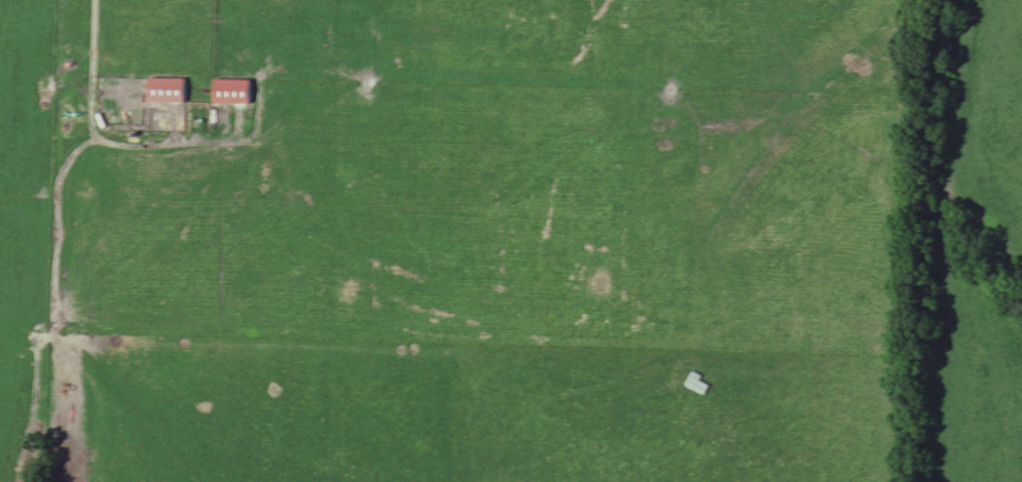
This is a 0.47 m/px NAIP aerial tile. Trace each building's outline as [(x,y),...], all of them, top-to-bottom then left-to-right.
[(186,80),(149,80),(149,103),(186,103),(186,80)] [(214,105),(250,105),(250,81),(214,81),(214,105)]
